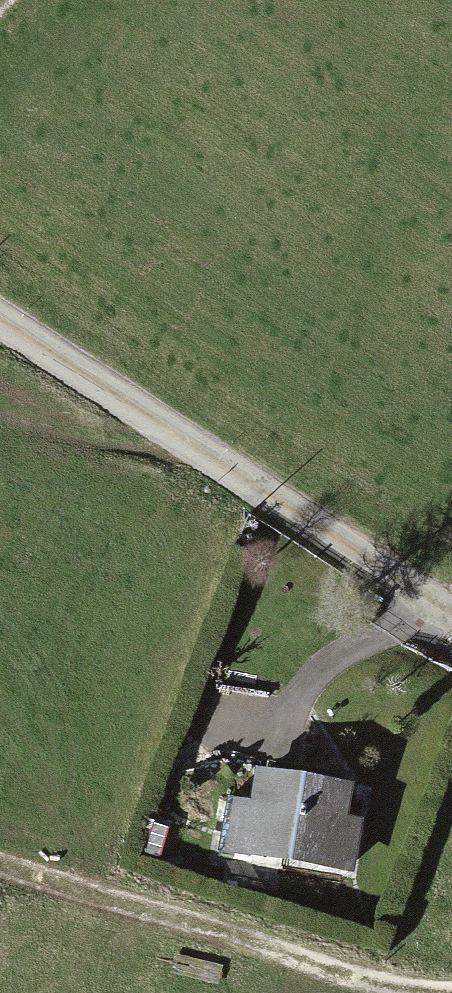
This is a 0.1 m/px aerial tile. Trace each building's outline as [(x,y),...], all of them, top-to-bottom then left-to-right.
[(233,812),(227,852),(352,872),(358,832),(334,828),(338,803),(254,790),(250,815),(233,812)]
